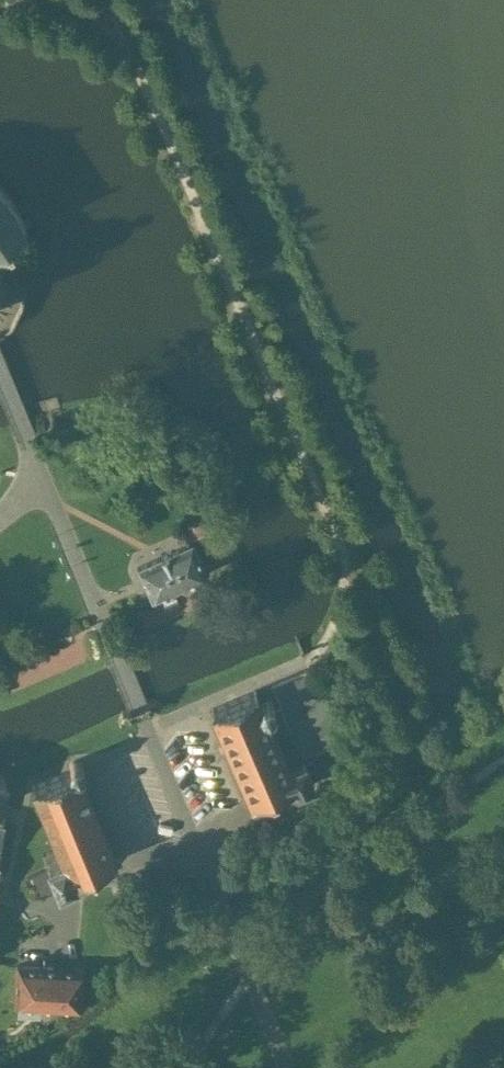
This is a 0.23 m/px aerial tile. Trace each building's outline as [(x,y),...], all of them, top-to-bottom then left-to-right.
[(24,224),(8,194),(0,185),(0,240),(24,224)] [(181,523),(189,539),(191,538),(192,540),(221,529),(212,511),(181,523)] [(137,563),(151,595),(205,571),(192,540),(191,538),(189,539),(137,563)] [(310,666),(271,682),(281,703),(279,704),(290,729),(303,723),(330,712),(310,666)] [(255,689),(211,707),(251,799),(293,781),(296,789),(313,781),(304,760),(289,767),(265,712),(272,709),(274,704),(272,699),(267,697),(262,699),(261,702),(255,689)] [(341,738),(330,712),(303,723),(315,750),(341,738)] [(70,766),(70,768),(71,769),(73,771),(74,772),(77,772),(79,772),(81,771),(82,769),(83,767),(83,765),(83,763),(82,761),(81,760),(79,759),(77,758),(75,758),(73,759),(72,760),(70,762),(70,764),(70,766)] [(70,768),(32,783),(58,845),(43,851),(49,868),(57,888),(58,891),(75,883),(72,876),(115,859),(79,772),(77,772),(74,772),(73,771),(71,769),(70,768)] [(39,895),(57,888),(49,868),(32,876),(39,895)] [(83,967),(17,964),(17,966),(16,1003),(81,1006),(83,967)]
